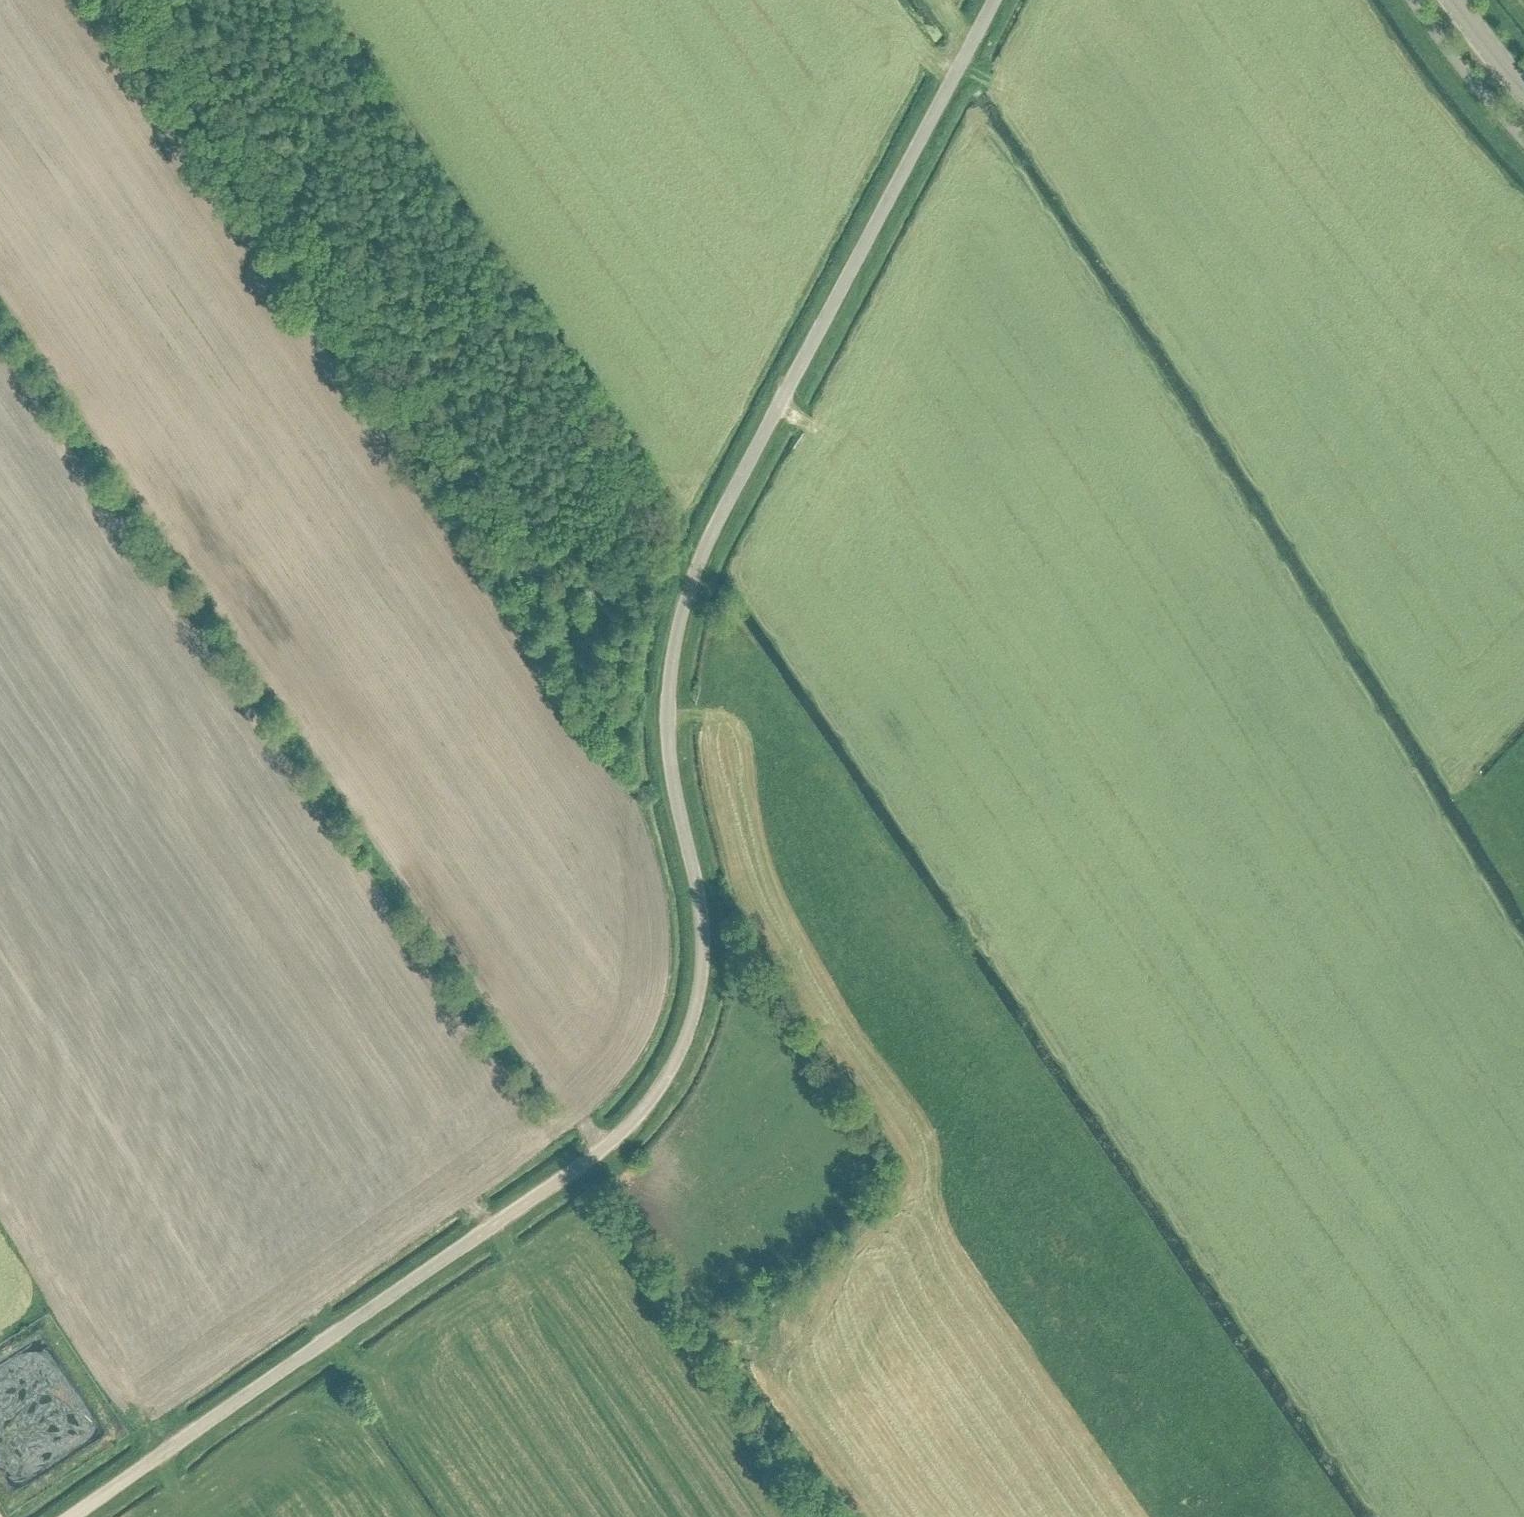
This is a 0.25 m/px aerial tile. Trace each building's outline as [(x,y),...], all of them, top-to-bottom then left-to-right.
[(30,1470),(122,1411),(63,1320),(47,1330),(59,1347),(48,1354),(57,1369),(63,1365),(75,1384),(26,1415),(32,1425),(23,1431),(24,1432),(11,1441),(30,1470)]
